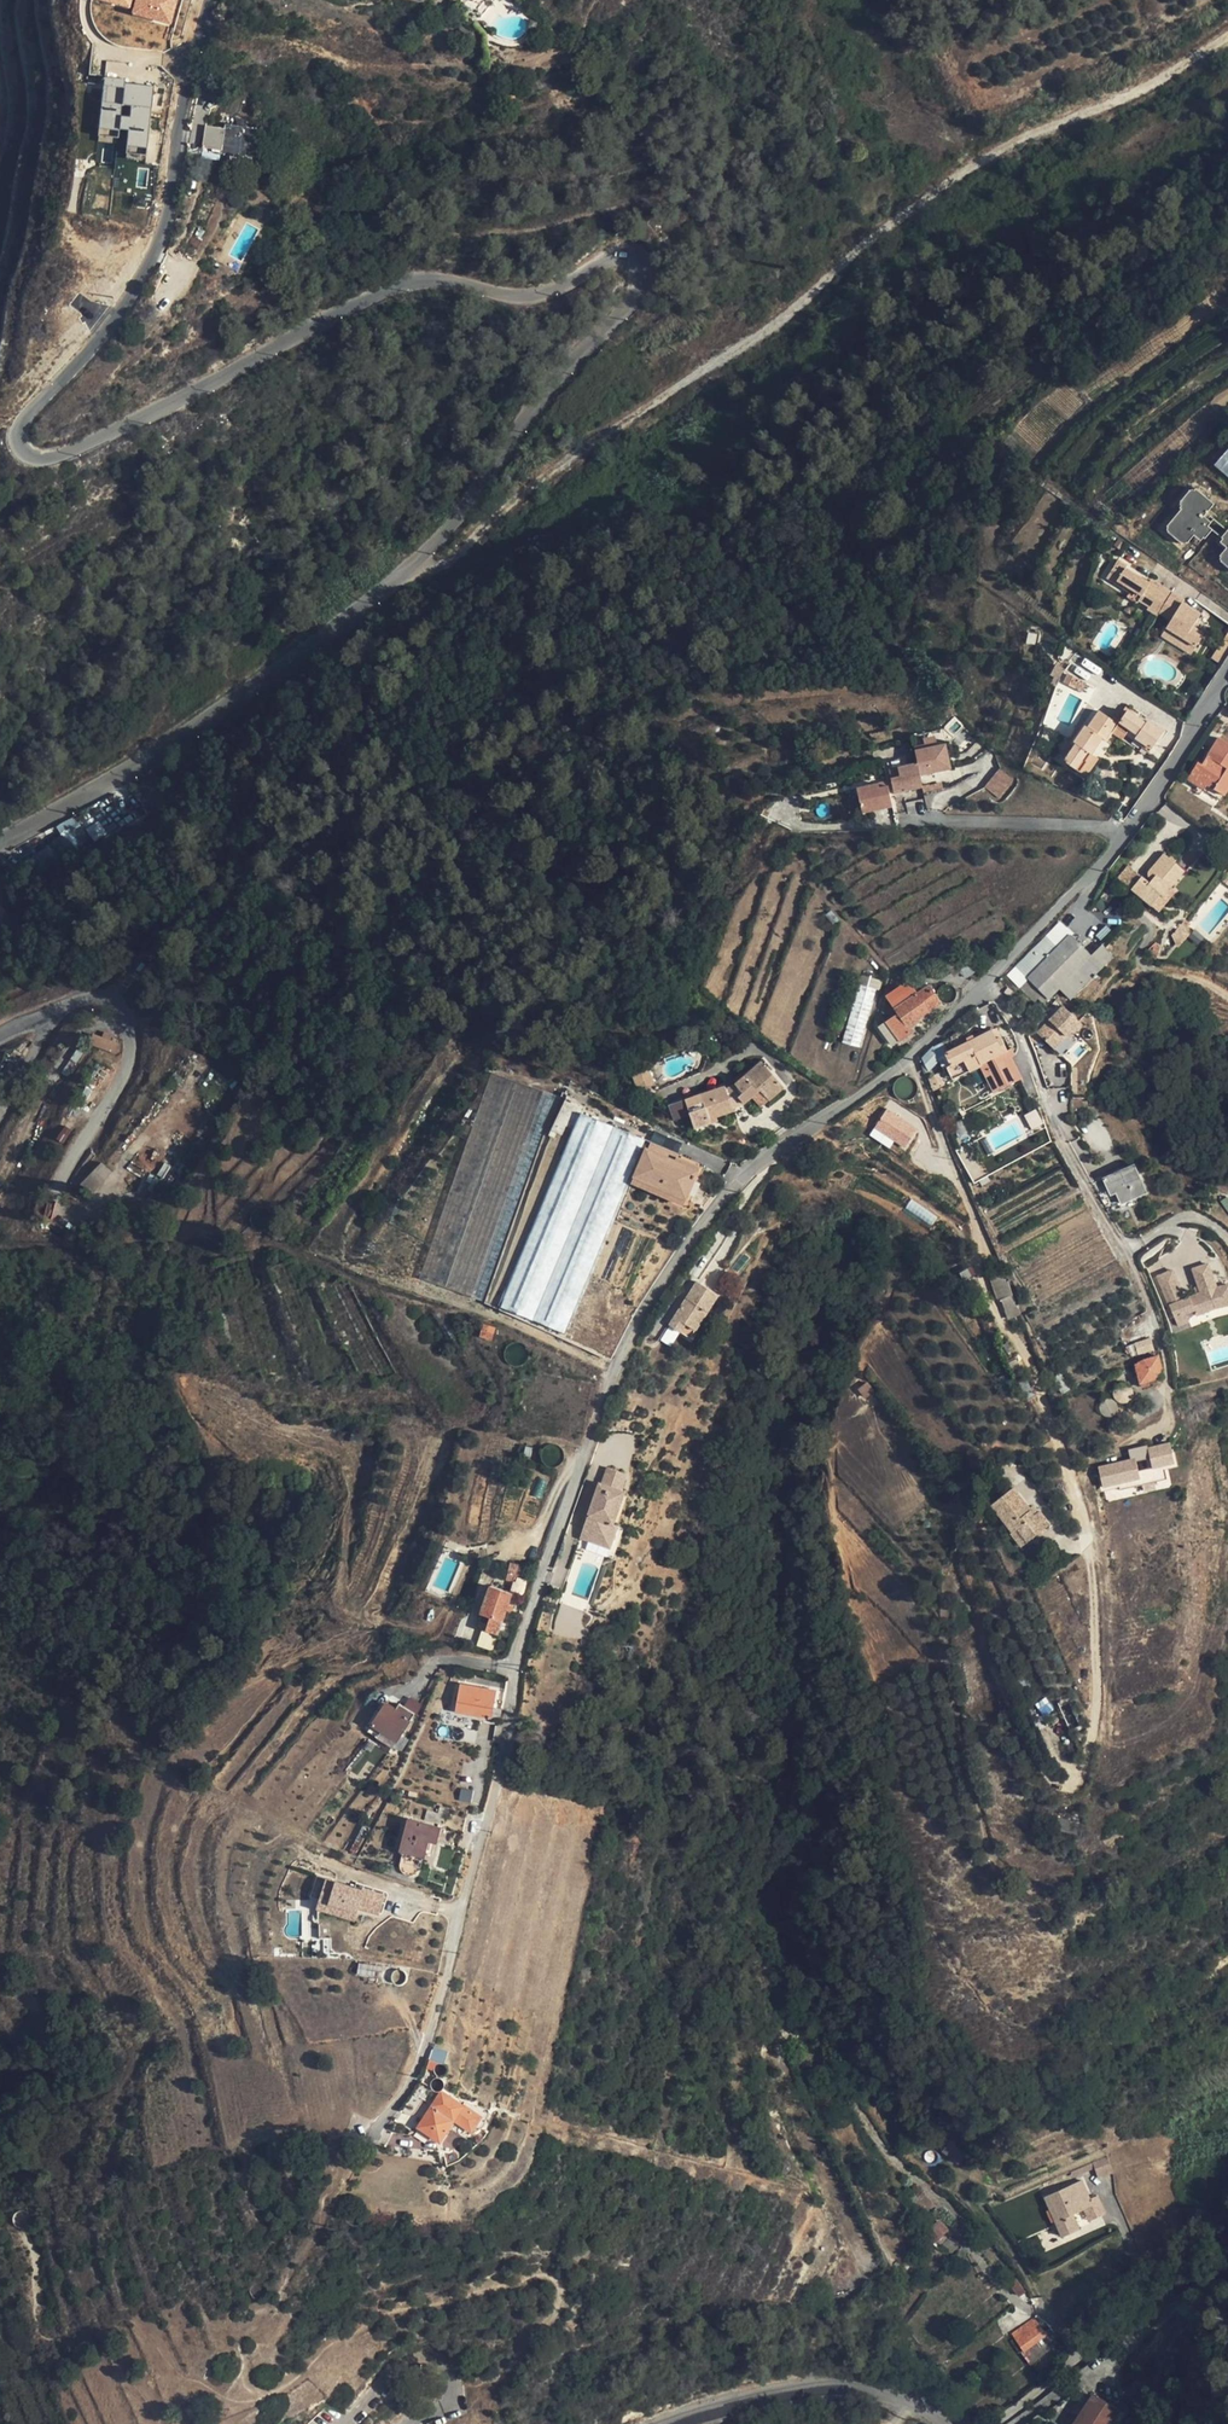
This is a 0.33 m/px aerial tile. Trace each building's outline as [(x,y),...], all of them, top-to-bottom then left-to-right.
[(180,0),(138,0),(135,14),(174,24),(180,0)] [(473,25),(459,21),(455,32),(470,35),(473,25)] [(129,129),(127,152),(148,155),(156,85),(126,82),(127,78),(107,76),(102,126),(129,129)] [(511,87),(499,91),(503,101),(515,97),(511,87)] [(223,128),(207,126),(203,151),(251,158),(255,128),(223,123),(223,128)] [(1214,464),(1227,476),(1227,448),(1214,464)] [(1214,504),(1195,488),(1194,489),(1181,505),(1186,509),(1171,527),(1185,538),(1193,529),(1203,537),(1204,538),(1213,530),(1201,520),(1214,504)] [(1181,505),(1194,489),(1193,489),(1192,489),(1190,490),(1180,501),(1179,504),(1180,506),(1180,507),(1181,509),(1167,526),(1167,527),(1167,529),(1167,531),(1168,531),(1167,532),(1181,543),(1183,544),(1184,544),(1186,542),(1187,543),(1194,535),(1200,540),(1203,537),(1193,529),(1185,538),(1171,527),(1186,509),(1181,505)] [(1224,556),(1227,552),(1227,543),(1223,538),(1220,542),(1226,547),(1219,556),(1220,557),(1219,558),(1220,559),(1221,561),(1220,561),(1227,568),(1227,559),(1224,556)] [(1159,612),(1172,592),(1151,579),(1149,583),(1125,568),(1126,565),(1118,560),(1109,575),(1117,580),(1116,583),(1131,592),(1132,589),(1141,595),(1138,600),(1149,606),(1147,608),(1157,615),(1159,612)] [(1117,580),(1109,575),(1107,577),(1116,583),(1117,580)] [(1141,595),(1132,589),(1131,592),(1128,597),(1137,602),(1138,600),(1141,595)] [(1172,592),(1159,612),(1171,619),(1166,627),(1184,638),(1180,646),(1192,654),(1204,634),(1196,629),(1193,627),(1196,622),(1201,614),(1183,603),(1184,600),(1172,592)] [(1184,638),(1166,627),(1161,635),(1180,646),(1184,638)] [(1222,664),(1227,655),(1227,639),(1225,637),(1211,657),(1222,664)] [(1086,683),(1070,674),(1069,678),(1072,679),(1068,685),(1082,692),(1086,683)] [(1076,744),(1064,761),(1080,772),(1087,761),(1086,761),(1083,758),(1087,751),(1091,754),(1091,753),(1102,738),(1106,741),(1112,732),(1116,726),(1118,723),(1099,710),(1088,727),(1086,725),(1074,742),(1076,744)] [(1127,710),(1118,723),(1116,726),(1127,733),(1130,729),(1137,734),(1135,737),(1142,742),(1141,745),(1149,752),(1163,731),(1147,720),(1145,723),(1127,710)] [(1116,726),(1112,732),(1123,740),(1127,733),(1116,726)] [(1219,738),(1202,765),(1198,762),(1191,774),(1207,784),(1224,795),(1227,789),(1227,744),(1219,738)] [(946,744),(915,750),(918,762),(920,775),(951,768),(946,744)] [(1091,754),(1087,751),(1083,758),(1086,761),(1091,754)] [(1087,761),(1080,772),(1086,776),(1099,758),(1091,753),(1091,754),(1086,761),(1087,761)] [(920,775),(918,762),(898,767),(900,776),(891,778),(894,794),(923,787),(923,786),(920,775)] [(900,776),(898,767),(889,769),(891,778),(900,776)] [(1013,779),(1000,769),(985,787),(998,798),(1013,779)] [(1207,784),(1191,774),(1188,779),(1204,789),(1207,784)] [(857,788),(862,813),(893,806),(888,786),(879,787),(879,783),(857,788)] [(1207,784),(1204,789),(1221,800),(1224,795),(1207,784)] [(929,785),(923,786),(923,787),(925,793),(931,791),(930,787),(929,785)] [(77,816),(59,824),(70,848),(88,840),(77,816)] [(1161,894),(1163,896),(1171,887),(1185,870),(1164,853),(1149,871),(1149,877),(1151,880),(1149,882),(1141,876),(1131,889),(1151,905),(1161,894)] [(1127,865),(1117,877),(1131,889),(1141,876),(1127,865)] [(1171,887),(1163,896),(1168,900),(1175,891),(1171,887)] [(1163,896),(1161,894),(1151,905),(1158,911),(1168,900),(1163,896)] [(15,921),(0,904),(0,934),(15,921)] [(1190,923),(1186,919),(1170,936),(1178,947),(1191,932),(1186,928),(1190,923)] [(1059,924),(1016,967),(1028,978),(1070,935),(1059,924)] [(1070,935),(1028,978),(1049,999),(1059,988),(1070,999),(1113,957),(1102,944),(1091,956),(1070,935)] [(845,1041),(862,1046),(882,978),(864,973),(845,1041)] [(1028,978),(1019,986),(1035,1002),(1038,999),(1044,1004),(1049,999),(1028,978)] [(905,984),(886,997),(897,1013),(886,1021),(900,1040),(911,1032),(909,1029),(917,1022),(916,1020),(919,1018),(941,1001),(932,989),(921,996),(918,992),(912,984),(907,987),(905,984)] [(930,985),(918,992),(921,996),(932,989),(930,985)] [(1020,1007),(1019,1007),(1017,1009),(1016,1010),(1016,1014),(1017,1017),(1018,1019),(1020,1020),(1023,1020),(1027,1019),(1028,1018),(1029,1017),(1030,1013),(1030,1012),(1028,1008),(1025,1006),(1024,1006),(1020,1007)] [(1063,1006),(1037,1033),(1055,1049),(1070,1033),(1072,1031),(1074,1033),(1082,1024),(1063,1006)] [(900,1040),(886,1021),(881,1024),(895,1044),(900,1040)] [(996,1028),(992,1030),(997,1039),(1001,1037),(996,1028)] [(992,1030),(967,1042),(967,1041),(967,1038),(965,1035),(962,1032),(958,1031),(954,1033),(951,1036),(943,1041),(948,1052),(945,1053),(951,1066),(963,1060),(969,1071),(981,1065),(995,1091),(1022,1077),(1010,1056),(1007,1050),(1001,1037),(997,1039),(992,1030)] [(1070,1033),(1055,1049),(1059,1053),(1074,1037),(1070,1033)] [(119,1044),(93,1034),(90,1043),(116,1053),(119,1044)] [(80,1044),(71,1059),(77,1063),(87,1048),(80,1044)] [(71,1059),(62,1072),(68,1076),(77,1063),(71,1059)] [(951,1066),(946,1068),(953,1080),(969,1071),(963,1060),(951,1066)] [(113,1070),(97,1061),(75,1103),(91,1111),(113,1070)] [(762,1062),(752,1070),(757,1075),(767,1067),(762,1062)] [(725,1086),(672,1104),(677,1119),(690,1114),(695,1128),(711,1122),(710,1118),(716,1116),(734,1110),(733,1107),(744,1103),(760,1090),(769,1100),(784,1087),(767,1067),(757,1075),(752,1070),(735,1084),(726,1089),(725,1086)] [(648,1070),(634,1075),(639,1088),(653,1083),(648,1070)] [(519,1081),(492,1072),(419,1278),(446,1287),(519,1081)] [(944,1085),(938,1073),(929,1078),(934,1091),(944,1085)] [(557,1095),(519,1081),(446,1287),(485,1301),(557,1095)] [(907,1148),(921,1128),(890,1105),(875,1126),(907,1148)] [(578,1115),(501,1301),(502,1302),(501,1306),(533,1319),(614,1126),(581,1112),(579,1116),(578,1115)] [(72,1130),(65,1125),(57,1138),(64,1143),(72,1130)] [(646,1139),(614,1126),(533,1319),(565,1333),(646,1139)] [(678,1154),(650,1143),(647,1148),(675,1160),(677,1157),(678,1154)] [(647,1148),(646,1148),(633,1176),(687,1199),(700,1166),(677,1157),(675,1160),(647,1148)] [(102,1162),(81,1183),(92,1194),(113,1173),(102,1162)] [(1134,1164),(1103,1178),(1109,1189),(1114,1187),(1116,1192),(1121,1203),(1147,1192),(1134,1164)] [(687,1199),(633,1176),(631,1182),(684,1205),(687,1199)] [(778,1192),(769,1200),(774,1205),(783,1198),(778,1192)] [(100,1215),(94,1232),(102,1234),(107,1218),(100,1215)] [(1213,1261),(1219,1284),(1227,1281),(1227,1279),(1223,1259),(1213,1261)] [(1217,1285),(1211,1262),(1190,1267),(1196,1291),(1193,1292),(1198,1313),(1227,1305),(1227,1282),(1217,1285)] [(1191,1321),(1188,1312),(1196,1310),(1191,1295),(1186,1297),(1176,1267),(1159,1273),(1177,1326),(1191,1321)] [(1003,1272),(989,1277),(997,1301),(1000,1300),(1003,1310),(1017,1306),(1016,1305),(1008,1281),(1006,1281),(1003,1272)] [(718,1294),(697,1281),(675,1316),(686,1323),(696,1330),(718,1294)] [(1017,1306),(1003,1310),(1006,1319),(1021,1313),(1018,1305),(1016,1305),(1017,1306)] [(686,1323),(675,1316),(670,1324),(681,1332),(686,1323)] [(686,1323),(681,1332),(690,1338),(696,1330),(686,1323)] [(495,1328),(483,1324),(479,1335),(492,1339),(495,1328)] [(1153,1338),(1136,1343),(1140,1353),(1156,1347),(1153,1338)] [(1141,1386),(1150,1384),(1149,1380),(1164,1376),(1159,1355),(1144,1360),(1135,1364),(1141,1386)] [(1149,1444),(1131,1448),(1133,1458),(1100,1465),(1105,1486),(1143,1478),(1139,1459),(1153,1456),(1155,1466),(1176,1462),(1171,1441),(1150,1446),(1149,1444)] [(602,1474),(582,1531),(590,1534),(588,1540),(610,1548),(621,1517),(616,1516),(628,1482),(623,1481),(629,1465),(611,1458),(605,1475),(602,1474)] [(1123,1496),(1173,1484),(1171,1475),(1121,1487),(1123,1496)] [(1013,1487),(991,1503),(1013,1532),(1018,1528),(1028,1541),(1050,1525),(1039,1510),(1034,1514),(1029,1508),(1013,1487)] [(1039,1510),(1033,1504),(1029,1508),(1034,1514),(1039,1510)] [(1028,1541),(1018,1528),(1013,1532),(1012,1533),(1022,1546),(1028,1541)] [(590,1534),(582,1531),(580,1537),(588,1540),(590,1534)] [(510,1562),(506,1579),(513,1581),(515,1575),(524,1578),(527,1566),(510,1562)] [(489,1585),(480,1613),(490,1617),(486,1630),(498,1634),(506,1610),(508,1605),(512,1593),(489,1585)] [(490,1617),(480,1613),(476,1627),(486,1630),(490,1617)] [(460,1683),(455,1711),(491,1718),(496,1690),(460,1683)] [(386,1703),(368,1731),(394,1746),(414,1713),(399,1703),(395,1709),(386,1703)] [(475,1791),(464,1789),(462,1799),(473,1802),(475,1791)] [(427,1810),(424,1819),(441,1824),(443,1820),(446,1821),(450,1808),(440,1806),(438,1812),(427,1810)] [(440,1827),(409,1819),(401,1850),(424,1856),(428,1839),(436,1841),(440,1827)] [(400,1862),(399,1864),(400,1869),(403,1873),(408,1875),(410,1875),(413,1874),(417,1871),(419,1867),(419,1864),(418,1862),(416,1858),(412,1855),(409,1855),(407,1855),(402,1858),(400,1862)] [(387,1894),(318,1873),(312,1894),(323,1898),(320,1908),(358,1919),(362,1908),(381,1913),(387,1894)] [(430,2048),(428,2057),(442,2061),(445,2052),(430,2048)] [(442,2091),(419,2126),(440,2141),(454,2120),(464,2106),(442,2091)] [(465,2101),(464,2106),(474,2110),(475,2109),(489,2114),(490,2110),(465,2101)] [(481,2117),(464,2106),(454,2120),(472,2131),(481,2117)] [(945,2151),(960,2162),(967,2152),(953,2141),(945,2151)] [(1102,2159),(1094,2163),(1100,2177),(1107,2174),(1102,2159)] [(1057,2225),(1075,2217),(1073,2213),(1085,2208),(1092,2204),(1087,2193),(1082,2181),(1045,2197),(1057,2225)] [(1101,2209),(1093,2191),(1087,2193),(1092,2204),(1085,2208),(1088,2215),(1101,2209)] [(919,2223),(926,2232),(936,2224),(933,2221),(940,2214),(935,2209),(919,2223)] [(936,2224),(926,2232),(922,2236),(930,2245),(946,2231),(938,2222),(936,2224)] [(961,2248),(949,2238),(941,2247),(954,2257),(961,2248)] [(1179,2307),(1194,2322),(1204,2311),(1189,2297),(1179,2307)] [(1020,2352),(1029,2364),(1055,2344),(1052,2340),(1056,2336),(1049,2327),(1043,2331),(1033,2317),(1012,2332),(1024,2349),(1020,2352)] [(1119,2410),(1095,2395),(1076,2423),(1110,2423),(1119,2410)]
